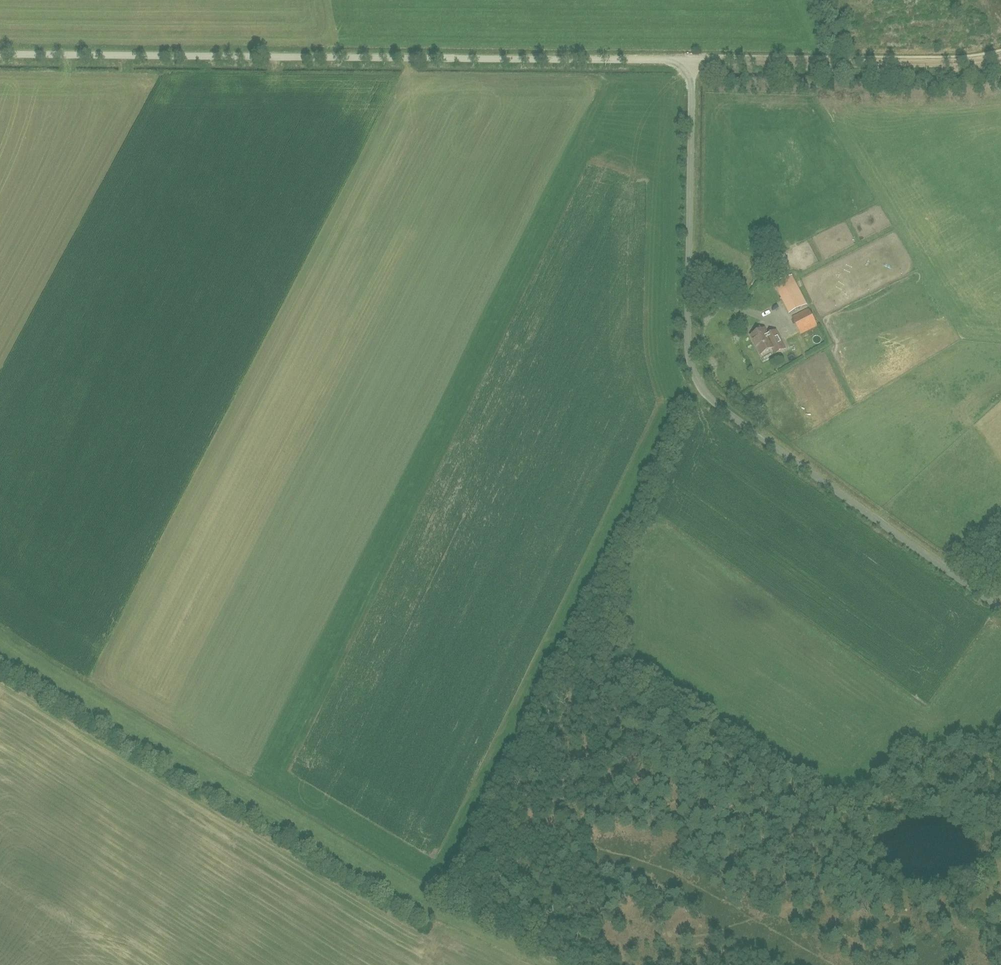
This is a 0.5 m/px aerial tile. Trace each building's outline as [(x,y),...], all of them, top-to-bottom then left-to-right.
[(792,277),(790,278),(787,271),(772,279),(790,314),(807,305),(792,277)] [(801,334),(817,326),(809,309),(792,318),(801,334)] [(750,335),(760,354),(771,348),(774,353),(784,348),(779,339),(776,332),(767,336),(763,328),(750,335)]
